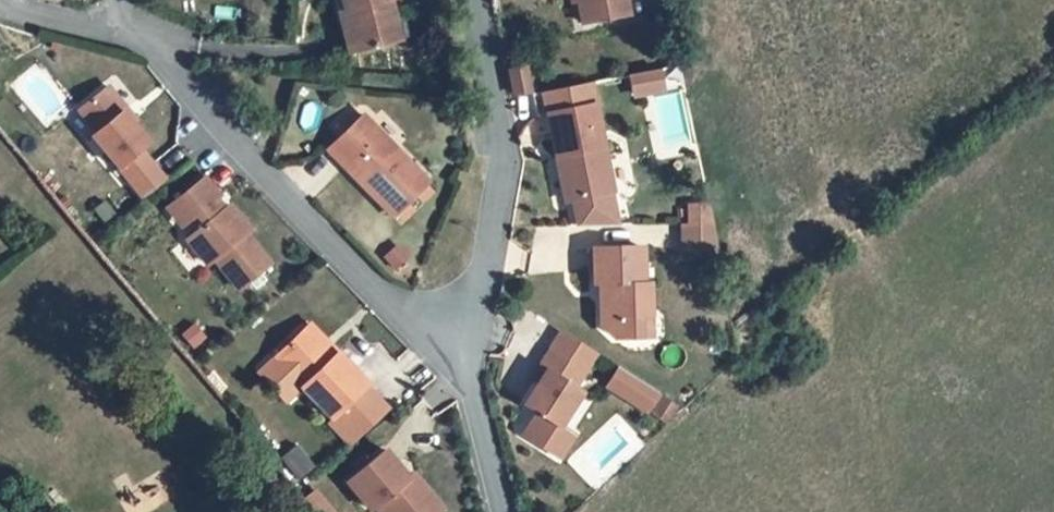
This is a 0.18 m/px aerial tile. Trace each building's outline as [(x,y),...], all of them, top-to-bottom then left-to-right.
[(352,38),(364,34),(355,0),(342,0),(352,38)] [(364,34),(404,25),(398,0),(355,0),(364,34)] [(590,18),(635,9),(633,0),(586,0),(590,18)] [(516,65),(520,89),(538,85),(533,61),(516,65)] [(627,72),(631,95),(665,89),(661,66),(627,72)] [(549,86),(553,107),(602,97),(597,76),(549,86)] [(130,150),(140,142),(113,111),(117,108),(98,85),(69,107),(85,128),(81,133),(120,180),(141,163),(130,150)] [(562,146),(567,145),(573,174),(576,189),(578,189),(616,181),(619,181),(602,97),(553,107),(562,146)] [(393,208),(427,174),(363,108),(327,142),(347,161),(351,157),(369,176),(365,180),(393,208)] [(210,197),(194,178),(165,201),(180,220),(186,216),(194,226),(176,241),(197,266),(204,260),(228,291),(259,266),(235,237),(239,232),(226,216),(222,219),(207,200),(210,197)] [(622,214),(616,181),(578,189),(583,214),(622,214)] [(158,207),(173,226),(180,220),(165,201),(158,207)] [(697,230),(697,214),(687,213),(687,245),(722,245),(722,231),(721,231),(697,230)] [(708,213),(697,214),(697,230),(721,231),(721,217),(708,213)] [(652,255),(651,237),(603,237),(604,270),(613,270),(614,289),(609,288),(609,311),(623,325),(647,324),(647,303),(658,302),(657,274),(645,273),(645,256),(652,255)] [(566,327),(553,346),(586,369),(599,350),(566,327)] [(324,422),(361,388),(330,356),(326,359),(298,330),(268,360),(295,389),(324,422)] [(577,383),(586,369),(553,346),(543,362),(548,366),(528,400),(541,408),(562,422),(563,421),(585,388),(577,383)] [(295,389),(268,360),(252,375),(279,404),(295,389)] [(604,385),(647,412),(660,391),(617,364),(604,385)] [(562,422),(541,408),(526,430),(561,454),(577,430),(563,421),(562,422)] [(288,449),(272,462),(289,483),(305,471),(288,449)] [(368,511),(416,511),(409,504),(414,499),(401,483),(377,456),(339,488),(359,511),(368,511)] [(405,479),(401,483),(414,499),(409,504),(416,511),(433,511),(405,479)]
